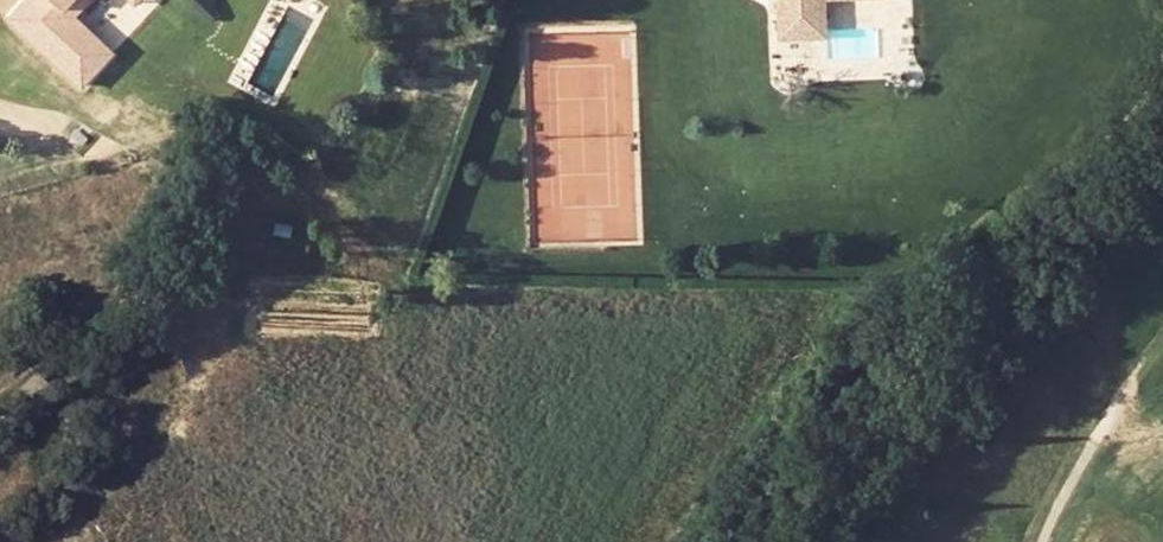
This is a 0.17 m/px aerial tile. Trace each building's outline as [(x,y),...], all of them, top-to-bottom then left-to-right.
[(76,72),(103,46),(59,0),(60,0),(8,0),(76,72)] [(778,13),(813,12),(813,0),(777,0),(778,13)] [(813,12),(778,13),(778,35),(825,35),(824,0),(813,0),(813,12)] [(735,78),(740,83),(746,76),(742,72),(735,78)]
